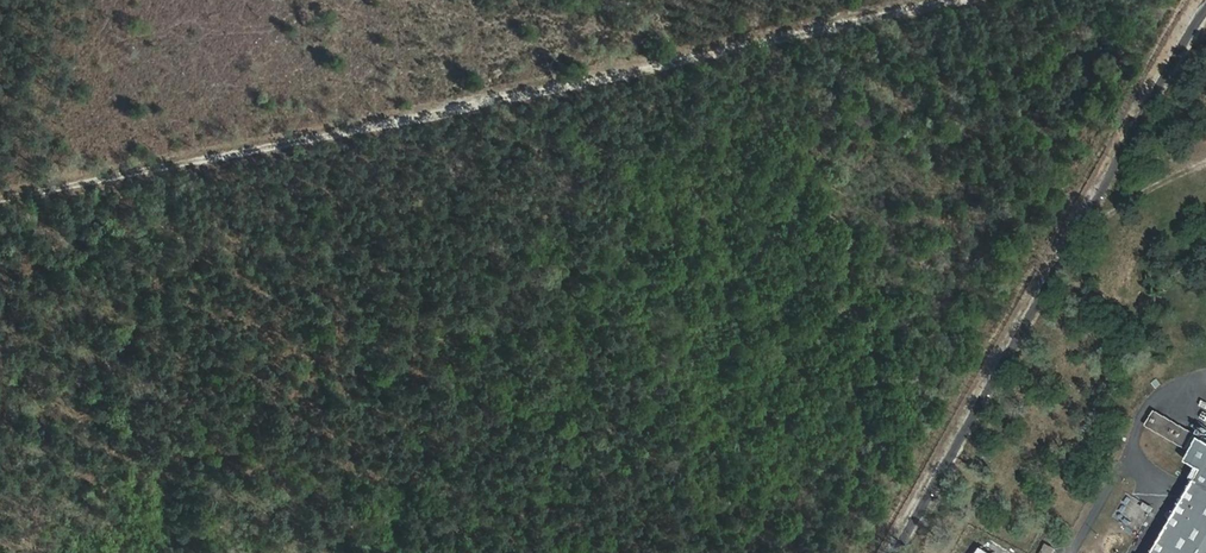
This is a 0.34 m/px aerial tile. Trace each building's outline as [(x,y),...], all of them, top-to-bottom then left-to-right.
[(1158,411),(1151,425),(1191,447),(1199,435),(1158,411)] [(1203,452),(1199,452),(1194,464),(1205,471),(1158,552),(1205,552),(1205,448),(1203,452)] [(1054,547),(1046,544),(1042,552),(1052,552),(1054,547)]
